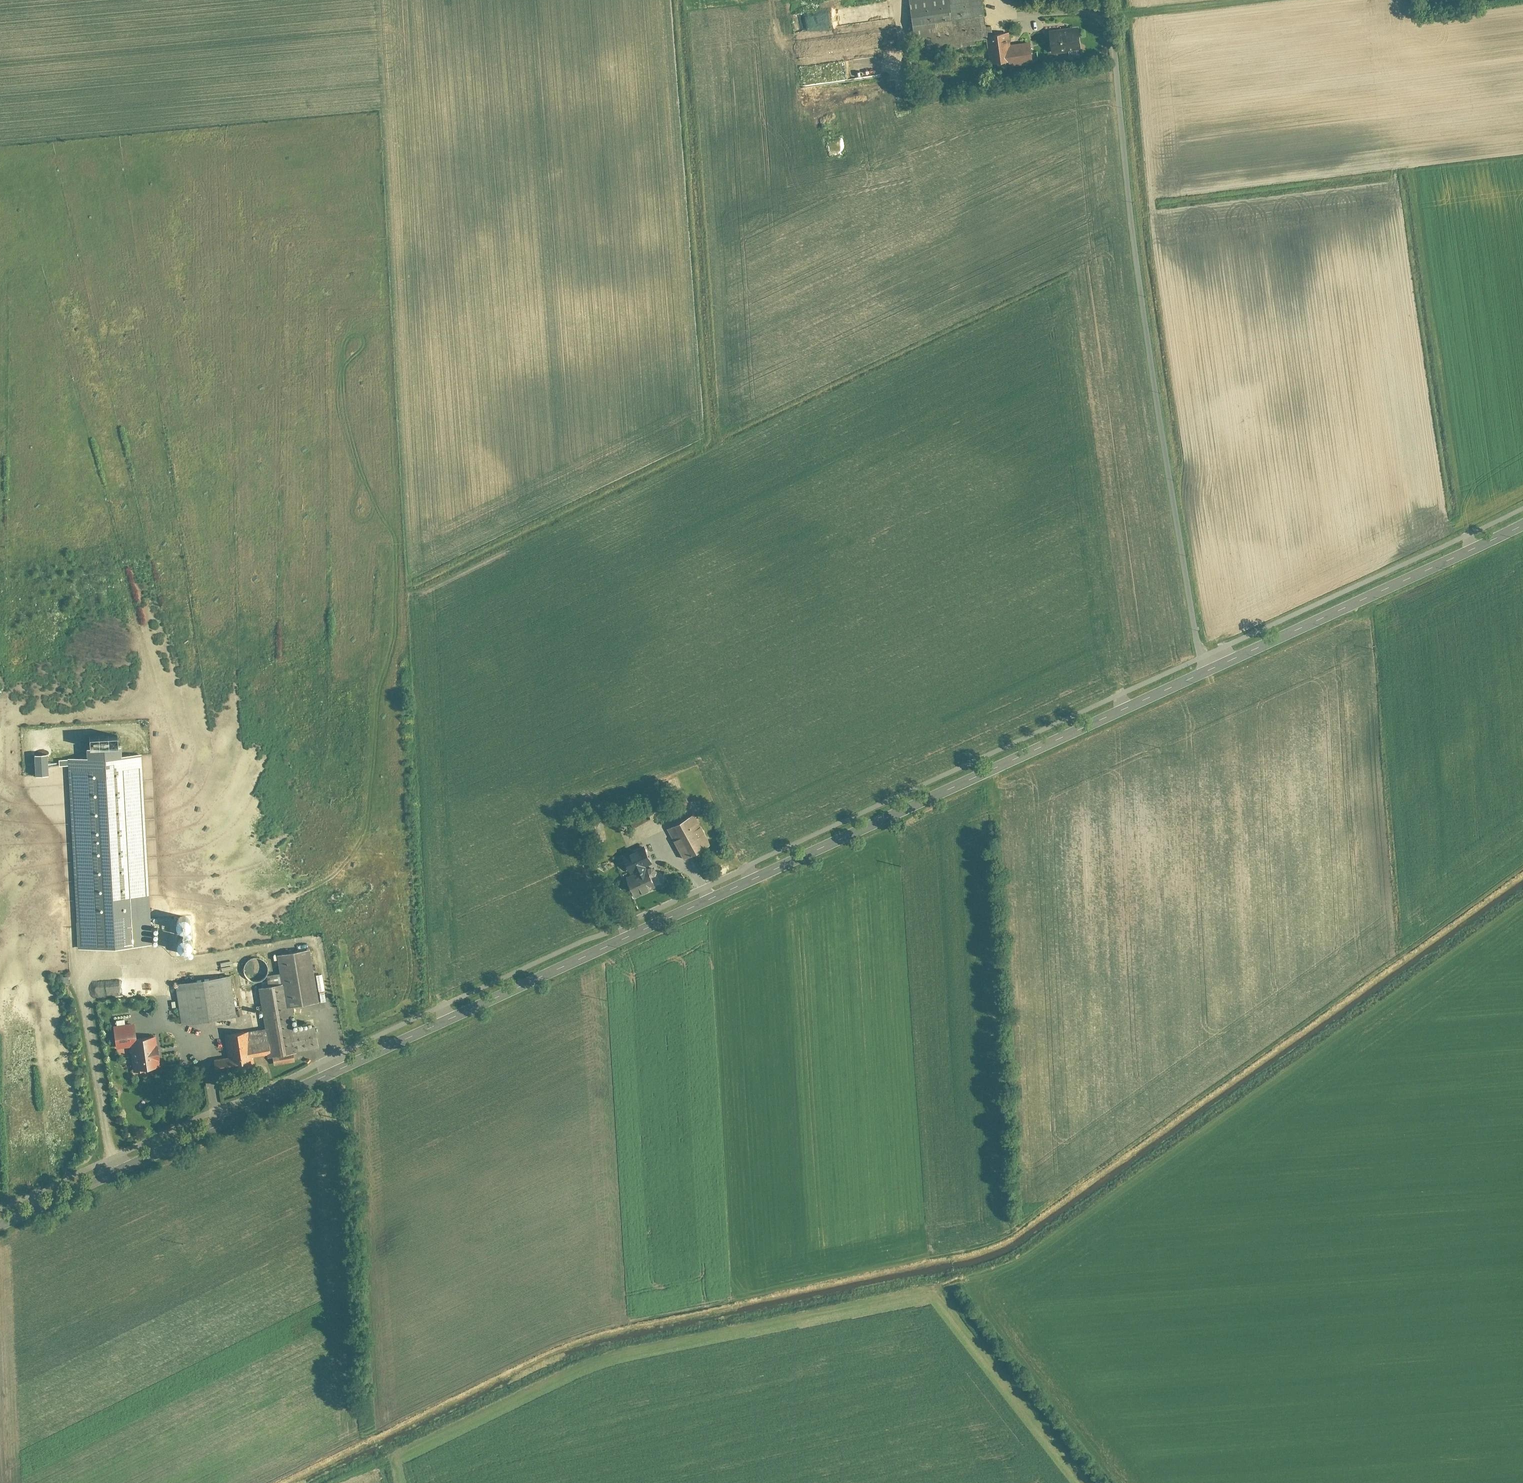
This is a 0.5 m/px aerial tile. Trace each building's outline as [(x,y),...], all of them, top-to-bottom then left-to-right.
[(915,54),(985,44),(978,0),(907,0),(915,54)] [(1047,33),(1049,54),(1079,51),(1077,30),(1047,33)] [(988,65),(1005,64),(1005,67),(1030,66),(1028,43),(1007,44),(1006,36),(986,37),(988,65)] [(668,797),(673,811),(687,807),(683,792),(668,797)] [(691,818),(665,831),(680,860),(706,847),(691,818)] [(630,873),(634,872),(636,876),(624,881),(633,899),(656,887),(648,870),(645,872),(642,867),(660,859),(652,841),(622,855),(630,873)] [(275,959),(281,986),(256,991),(264,1031),(223,1035),(225,1059),(213,1060),(215,1074),(253,1070),(252,1059),(268,1057),(269,1060),(314,1051),(310,1030),(290,1034),(286,1010),(317,1003),(306,952),(275,959)] [(241,973),(243,981),(250,985),(257,985),(263,982),(266,976),(267,970),(262,963),(256,960),(249,961),(243,965),(241,973)] [(173,985),(178,1026),(234,1019),(229,978),(173,985)] [(109,1026),(112,1049),(127,1048),(130,1073),(157,1070),(151,1027),(132,1029),(132,1024),(109,1026)]
